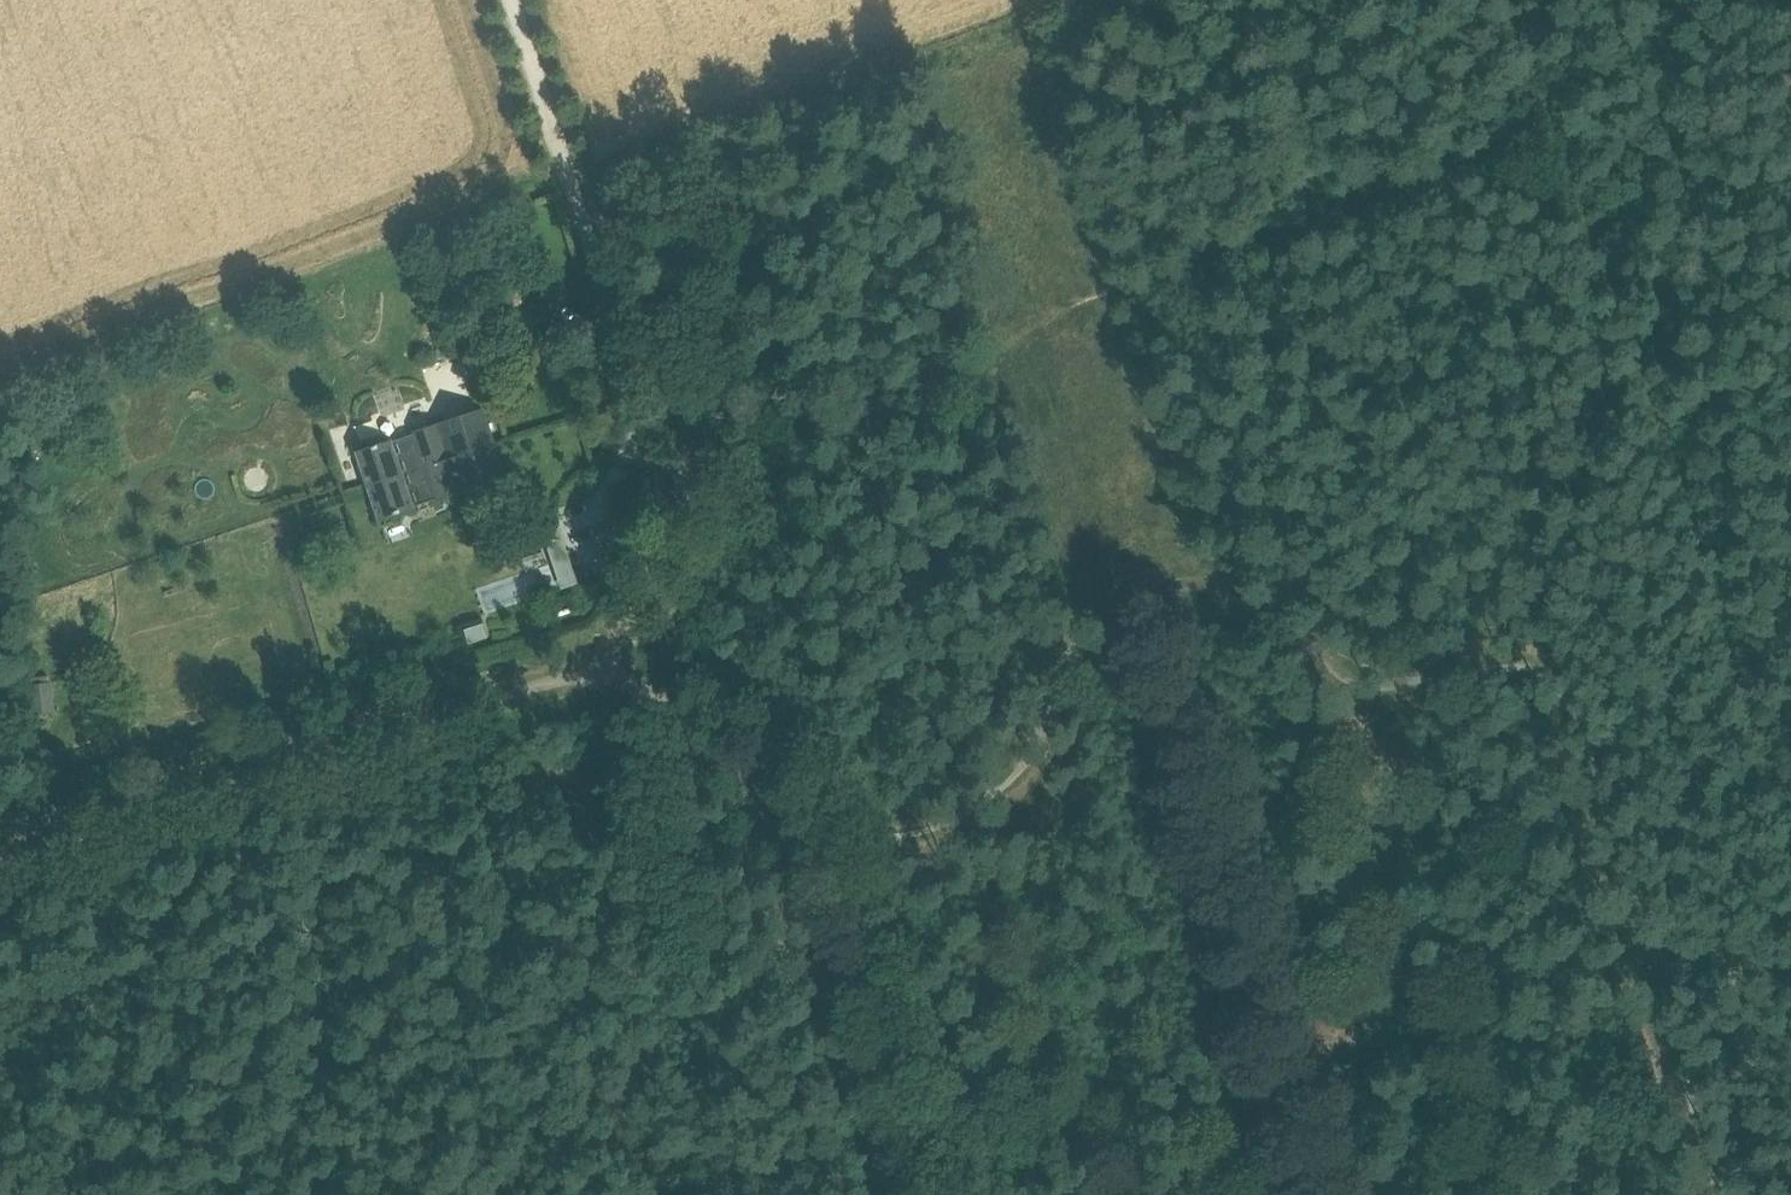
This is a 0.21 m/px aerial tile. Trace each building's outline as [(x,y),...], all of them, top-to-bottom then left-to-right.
[(366,486),(493,445),(482,411),(427,429),(426,424),(420,426),(421,431),(413,434),(414,436),(391,444),(390,441),(355,453),(366,486)] [(504,478),(493,445),(366,486),(378,521),(413,509),(413,508),(435,500),(436,501),(504,478)] [(569,561),(558,565),(566,588),(577,584),(569,561)] [(482,625),(464,631),(469,644),(487,638),(482,625)]
